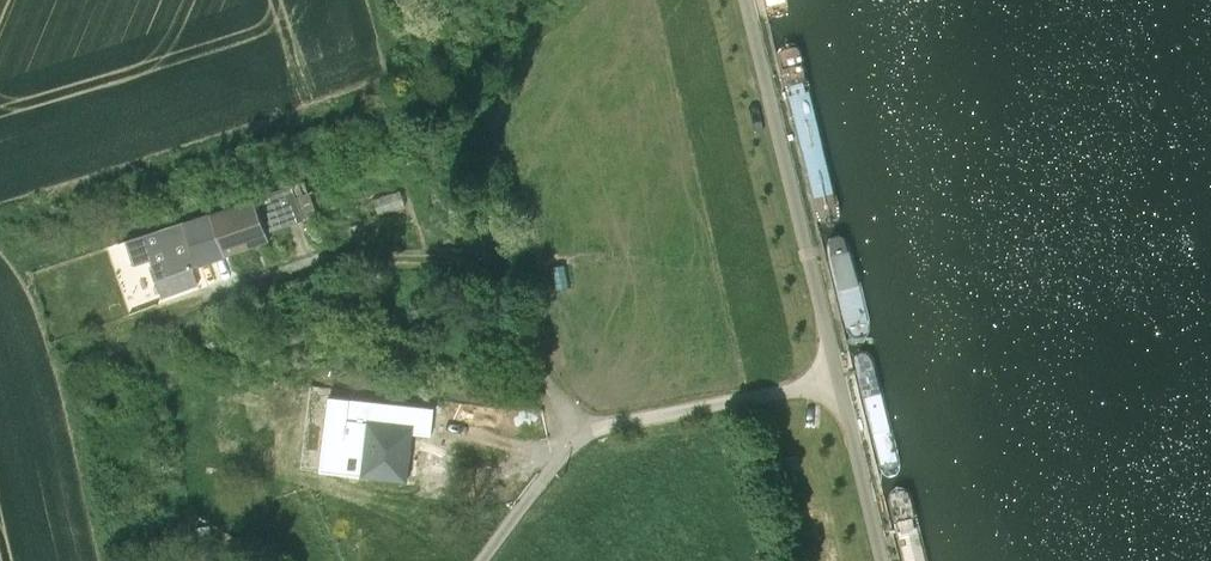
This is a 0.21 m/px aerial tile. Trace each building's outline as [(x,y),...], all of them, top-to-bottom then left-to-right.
[(767,8),(770,13),(774,17),(780,18),(783,17),(787,14),(788,8),(787,1),(787,0),(765,0),(767,8)] [(785,34),(782,35),(779,37),(776,40),(775,44),(775,47),(814,205),(815,208),(818,211),(821,213),(825,213),(829,212),(832,211),(834,208),(835,205),(835,201),(835,199),(798,45),(797,41),(795,38),(792,35),(789,34),(785,34)] [(291,184),(254,197),(266,232),(304,219),(291,184)] [(254,197),(214,211),(229,253),(269,239),(266,232),(254,197)] [(214,211),(184,222),(199,263),(229,253),(214,211)] [(184,222),(125,241),(132,263),(148,258),(160,295),(198,283),(186,246),(191,244),(184,222)] [(837,230),(830,232),(826,236),(825,244),(845,324),(849,330),(856,333),(862,332),(867,327),(867,319),(845,239),(843,233),(837,230)] [(865,349),(860,349),(855,354),(854,363),(877,465),(880,470),(885,474),(890,474),(893,474),(897,471),(899,465),(898,457),(873,357),(870,351),(865,349)] [(329,397),(326,418),(346,421),(411,428),(414,408),(329,397)] [(342,470),(346,421),(324,419),(320,468),(342,470)] [(411,428),(367,424),(362,474),(406,478),(411,428)] [(896,487),(893,489),(891,492),(890,495),(890,499),(905,560),(927,560),(911,493),(910,490),(907,487),(903,486),(900,486),(896,487)]
